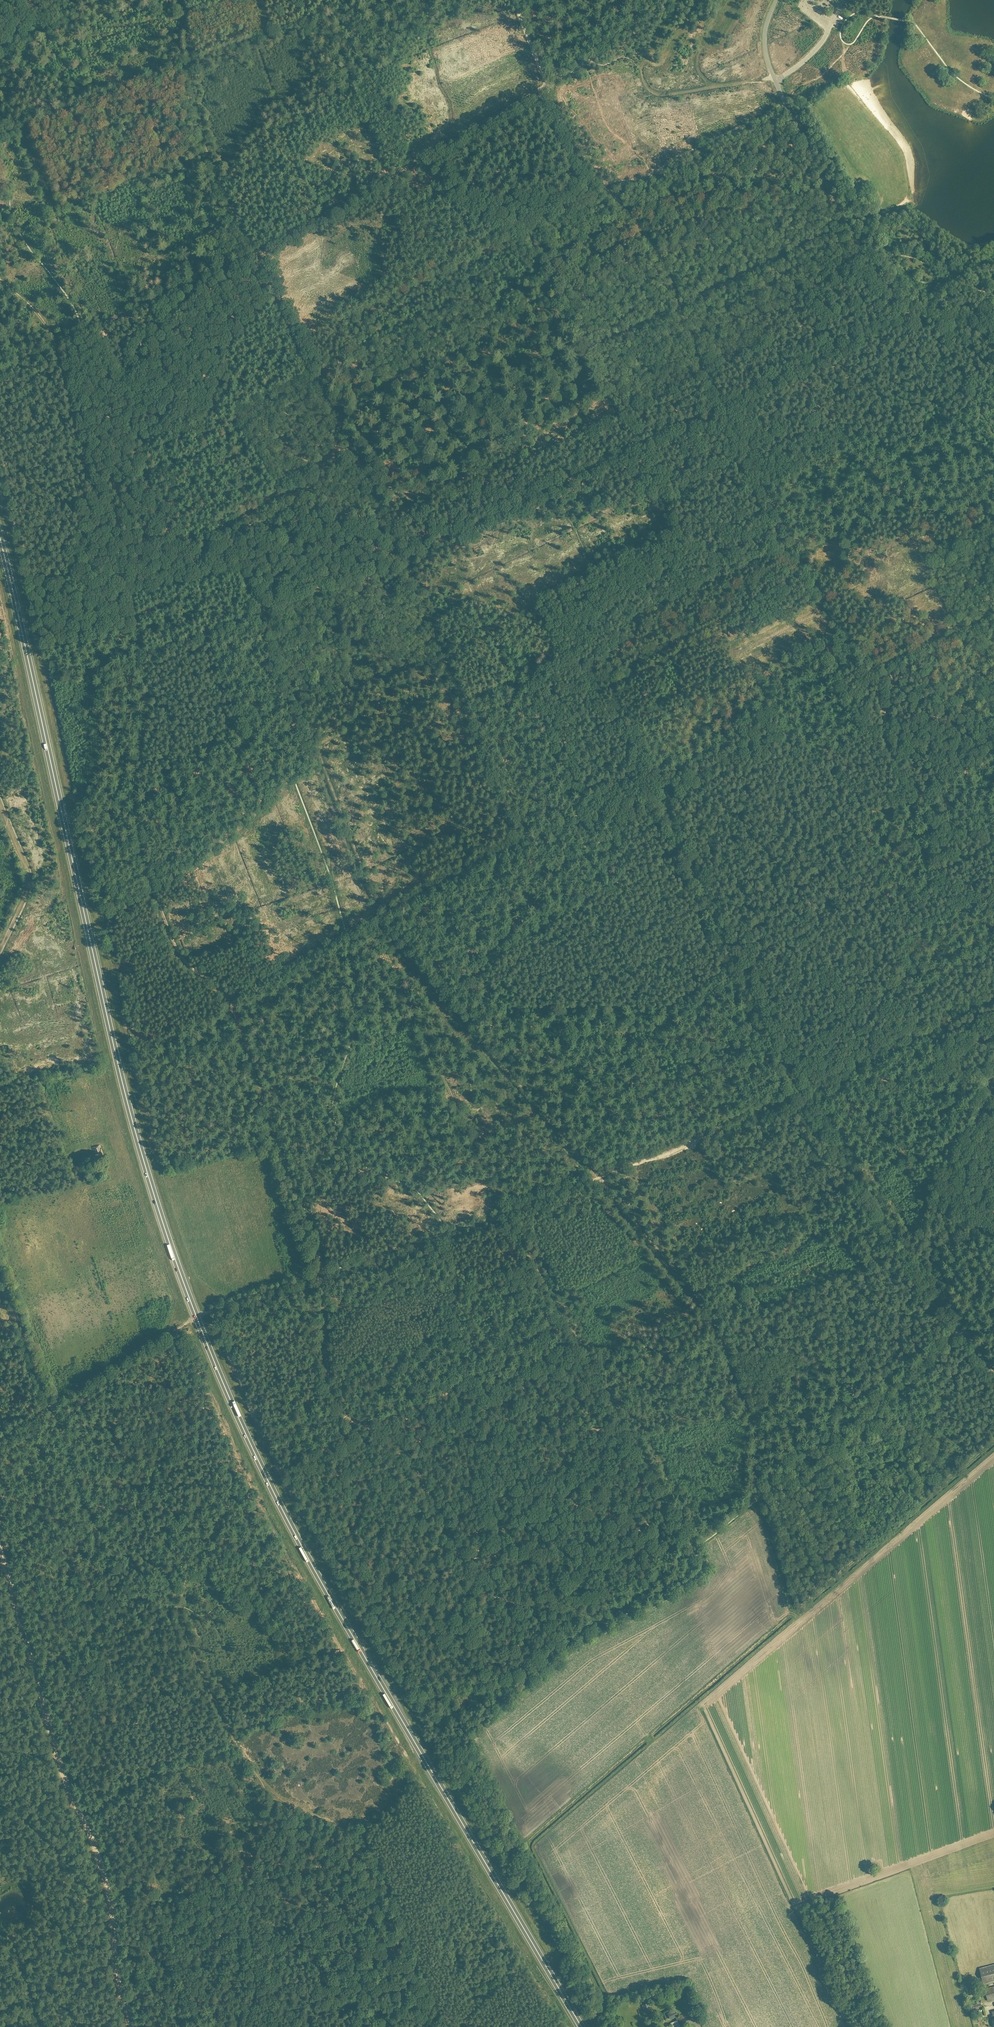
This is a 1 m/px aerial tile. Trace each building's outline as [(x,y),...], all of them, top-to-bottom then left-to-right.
[(93,1148),(96,1158),(104,1155),(101,1145),(93,1148)] [(979,1968),(984,1984),(993,1981),(993,1965),(979,1968)] [(993,2000),(993,1987),(985,1989),(988,2001),(993,2000)] [(642,2005),(645,2013),(651,2012),(648,2003),(642,2005)] [(675,2010),(667,2014),(670,2020),(678,2016),(675,2010)] [(680,2025),(692,2020),(696,2018),(692,2010),(676,2017),(680,2025)]
